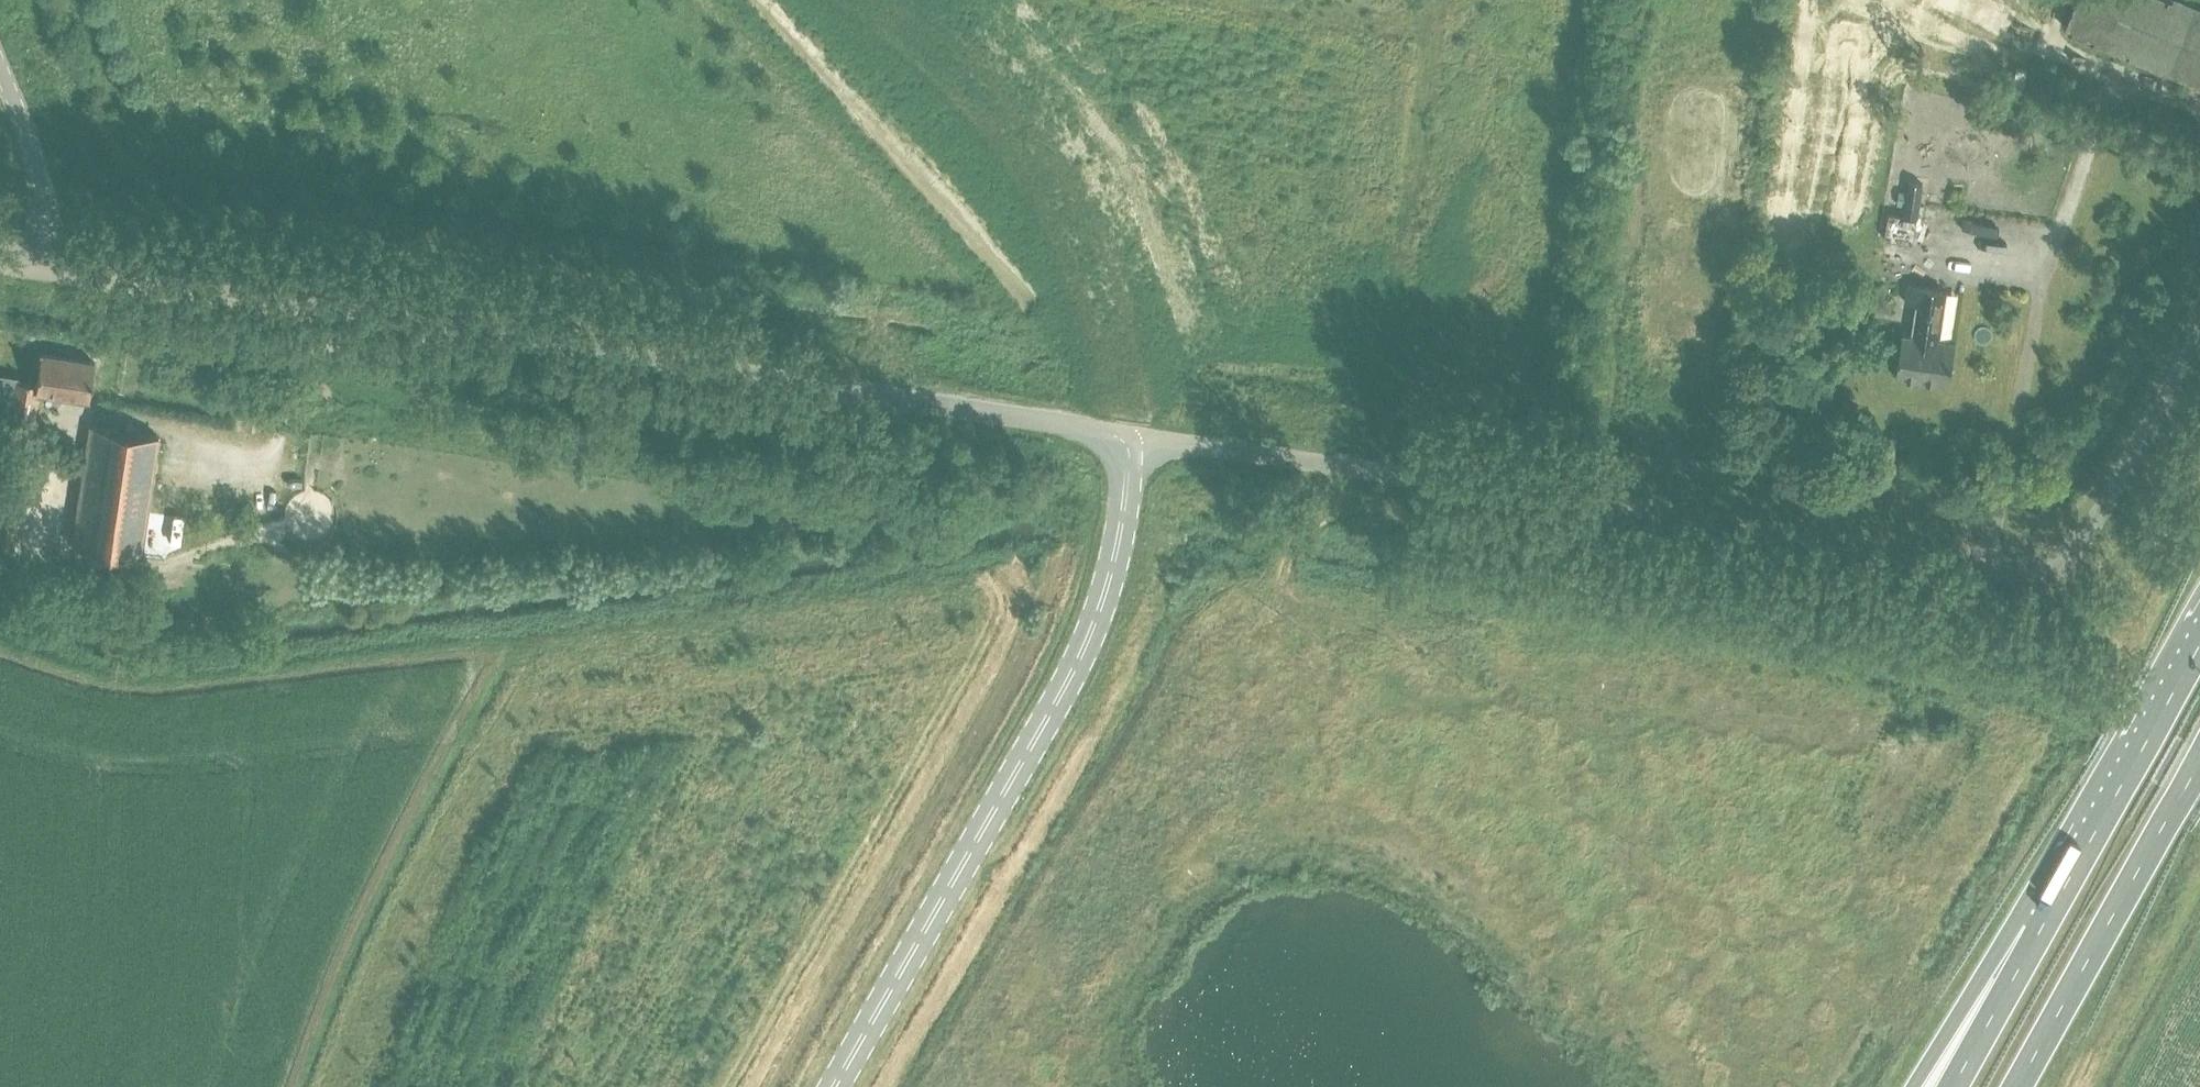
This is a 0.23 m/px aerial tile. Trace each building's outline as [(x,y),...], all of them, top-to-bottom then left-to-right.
[(2199,86),(2199,8),(2181,0),(2080,0),(2067,32),(2199,86)] [(1890,214),(1887,240),(1915,244),(1919,218),(1924,183),(1909,181),(1904,216),(1890,214)] [(1898,378),(1953,387),(1959,345),(1938,342),(1945,294),(1907,288),(1904,305),(1920,307),(1916,338),(1903,337),(1898,378)] [(8,421),(11,422),(11,424),(18,425),(17,430),(30,432),(36,391),(88,399),(92,374),(94,361),(65,357),(41,353),(39,366),(37,384),(30,383),(17,381),(17,382),(1,380),(0,380),(0,420),(8,421)] [(75,546),(142,556),(160,436),(94,427),(75,546)] [(176,542),(179,511),(167,509),(164,541),(176,542)]
